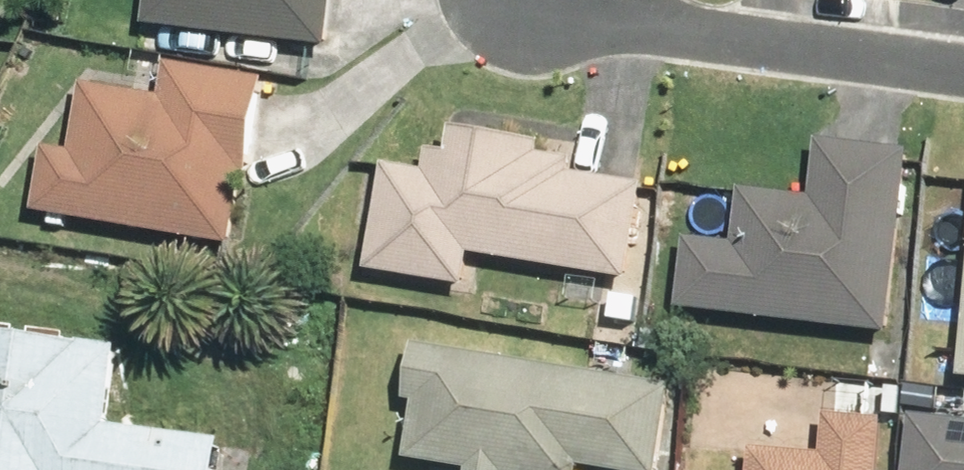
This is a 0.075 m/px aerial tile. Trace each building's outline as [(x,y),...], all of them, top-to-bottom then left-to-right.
[(142,25),(332,45),(337,0),(145,0),(142,25)] [(41,147),(31,211),(227,243),(239,172),(249,173),(264,81),(164,65),(159,99),(79,86),(69,151),(41,147)] [(381,166),(364,271),(462,287),(467,256),(630,282),(645,188),(569,176),(572,162),(536,156),(538,141),(454,127),(449,156),(424,152),(421,173),(381,166)] [(683,238),(675,308),(887,332),(907,152),(816,142),(810,197),(737,189),(731,243),(683,238)] [(216,442),(111,429),(121,348),(0,333),(0,469),(213,469),(216,442)] [(412,341),(402,402),(410,403),(400,460),(458,469),(577,469),(577,467),(594,469),(656,469),(670,384),(412,341)] [(880,420),(825,416),(822,455),(749,450),(748,469),(877,469),(880,420)] [(901,469),(963,469),(963,424),(906,419),(901,469)]
